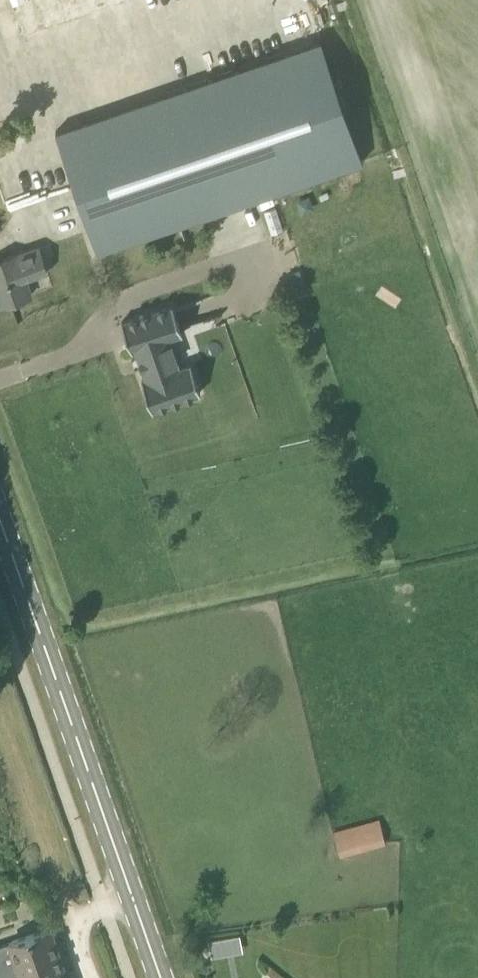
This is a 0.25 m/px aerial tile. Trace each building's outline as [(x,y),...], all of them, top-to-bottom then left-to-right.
[(273,67),(45,144),(84,261),(313,182),(352,169),(312,53),(273,67)] [(38,246),(0,259),(0,301),(1,304),(31,294),(24,274),(46,266),(38,246)] [(170,297),(119,314),(129,343),(133,341),(143,372),(140,373),(149,401),(199,384),(189,356),(172,362),(161,332),(180,325),(170,297)] [(340,856),(386,843),(378,818),(333,831),(340,856)] [(48,928),(0,944),(0,977),(65,977),(48,928)] [(225,953),(222,942),(207,946),(211,958),(225,953)]
